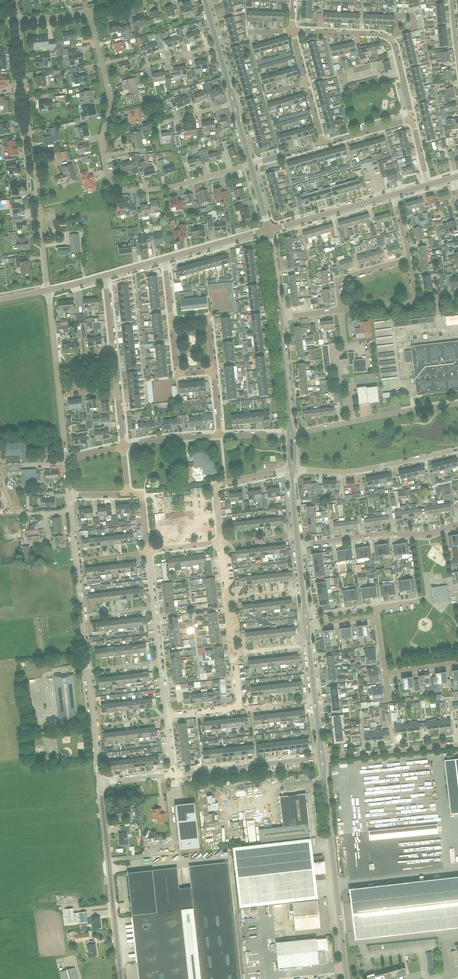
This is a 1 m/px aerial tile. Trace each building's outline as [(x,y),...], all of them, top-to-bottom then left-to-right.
[(183,4),(184,8),(181,9),(182,13),(185,12),(185,13),(190,12),(192,15),(198,14),(196,7),(192,8),(190,1),(183,4)] [(231,1),(223,3),(224,9),(232,6),(231,1)] [(172,18),(179,16),(177,9),(173,10),(172,6),(166,8),(168,17),(172,16),(172,18)] [(232,6),(224,9),(226,15),(234,12),(232,6)] [(157,21),(165,19),(163,13),(159,14),(157,10),(151,12),(153,20),(156,19),(157,21)] [(143,15),(139,16),(140,17),(136,18),(133,19),(135,26),(134,26),(135,32),(140,30),(139,27),(150,24),(149,18),(144,19),(143,15)] [(235,24),(235,23),(233,18),(225,20),(227,26),(235,24)] [(123,37),(132,35),(130,29),(129,23),(124,24),(119,25),(118,21),(114,22),(114,24),(109,25),(110,28),(108,29),(109,33),(118,31),(119,32),(121,31),(123,37)] [(199,32),(202,31),(199,23),(196,24),(198,30),(198,31),(192,33),(195,41),(201,39),(199,32)] [(238,23),(235,23),(235,24),(227,26),(228,32),(237,30),(236,27),(239,26),(238,23)] [(237,30),(228,32),(230,38),(238,36),(237,30)] [(76,45),(75,40),(76,40),(75,32),(63,33),(64,41),(70,40),(71,45),(71,49),(77,47),(76,45)] [(195,41),(192,33),(186,35),(189,43),(195,41)] [(55,50),(57,50),(57,47),(56,41),(48,41),(48,35),(33,37),(34,50),(52,48),(53,51),(55,50)] [(238,36),(230,38),(232,44),(240,42),(238,36)] [(174,46),(180,44),(177,37),(171,39),(174,46)] [(287,37),(281,38),(283,46),(289,44),(287,37)] [(174,46),(171,39),(165,41),(168,49),(174,46)] [(308,44),(309,50),(317,48),(316,42),(320,41),(319,39),(315,40),(316,42),(308,44)] [(404,41),(406,48),(414,45),(413,41),(412,42),(411,40),(412,39),(404,41)] [(125,42),(123,42),(114,44),(116,53),(127,50),(125,42)] [(156,43),(150,45),(153,52),(159,50),(156,43)] [(376,59),(378,59),(378,60),(388,57),(387,54),(378,57),(377,54),(378,54),(377,50),(380,50),(379,44),(373,45),(375,56),(376,59)] [(150,45),(144,47),(140,48),(142,51),(145,50),(147,55),(153,52),(150,45)] [(254,54),(260,53),(258,45),(252,47),(254,54)] [(367,47),(368,52),(371,52),(372,55),(373,57),(375,56),(373,45),(367,47)] [(406,48),(407,54),(414,52),(415,52),(414,48),(413,48),(413,46),(414,46),(414,45),(406,48)] [(231,49),(233,55),(241,53),(239,46),(231,49)] [(368,52),(367,47),(360,48),(361,52),(358,52),(361,66),(364,65),(363,60),(366,59),(365,53),(368,52)] [(61,50),(58,51),(59,57),(69,55),(71,65),(84,62),(81,53),(75,54),(74,48),(68,49),(68,48),(61,50)] [(317,48),(309,50),(311,56),(319,53),(317,48)] [(437,56),(437,59),(450,57),(450,55),(448,55),(448,52),(444,53),(444,49),(435,51),(435,54),(441,53),(441,56),(437,56)] [(233,55),(235,61),(243,59),(241,53),(233,55)] [(128,61),(119,64),(121,72),(133,69),(130,59),(137,57),(137,54),(127,57),(128,61)] [(42,66),(48,66),(47,62),(51,61),(50,55),(40,56),(41,59),(35,60),(36,67),(38,67),(38,68),(43,67),(42,66)] [(417,58),(408,60),(410,66),(417,64),(418,64),(417,61),(420,60),(419,57),(417,58)] [(235,61),(236,67),(244,65),(243,59),(235,61)] [(201,61),(202,70),(207,69),(209,77),(214,76),(212,66),(208,67),(207,60),(201,61)] [(385,72),(391,70),(389,62),(384,63),(384,60),(376,62),(378,69),(384,67),(385,72)] [(191,70),(192,78),(197,77),(196,71),(202,70),(201,61),(194,63),(196,69),(191,70)] [(292,77),(298,75),(296,68),(292,69),(291,63),(288,63),(290,69),(292,77)] [(236,67),(238,73),(246,70),(244,65),(236,67)] [(179,67),(181,76),(187,75),(189,84),(193,83),(192,78),(191,70),(186,71),(186,66),(179,67)] [(181,76),(179,67),(173,68),(174,75),(170,76),(170,78),(171,83),(176,82),(175,80),(181,79),(181,76)] [(441,68),(442,71),(442,72),(443,71),(443,74),(438,75),(438,77),(452,75),(451,70),(448,71),(447,67),(441,68)] [(80,85),(80,83),(88,81),(85,72),(80,73),(79,72),(78,72),(77,68),(71,69),(72,74),(73,74),(75,82),(73,83),(72,84),(73,86),(74,87),(80,85)] [(412,76),(421,74),(420,70),(418,71),(418,68),(411,70),(412,76)] [(238,73),(239,79),(248,76),(250,76),(249,73),(247,74),(246,70),(238,73)] [(281,80),(278,73),(276,73),(275,70),(272,71),(273,74),(275,82),(281,80)] [(324,71),(316,73),(317,79),(325,77),(324,71)] [(158,73),(160,82),(165,81),(167,91),(172,90),(171,83),(170,78),(166,79),(164,72),(158,73)] [(273,74),(270,75),(269,72),(266,73),(267,76),(269,84),(275,82),(273,74)] [(160,82),(158,73),(152,74),(153,81),(149,82),(150,89),(151,89),(151,91),(154,90),(153,88),(154,88),(153,83),(160,82)] [(412,76),(414,82),(422,80),(421,76),(420,77),(419,74),(421,74),(412,76)] [(9,77),(2,77),(2,75),(0,75),(0,88),(3,88),(3,85),(5,84),(9,84),(9,77)] [(38,87),(46,86),(45,76),(37,77),(38,87)] [(249,82),(250,82),(252,82),(251,79),(248,80),(248,76),(239,79),(241,85),(249,82)] [(267,76),(261,78),(263,85),(269,84),(267,76)] [(130,92),(138,90),(137,87),(136,87),(134,79),(123,81),(125,90),(129,89),(130,92)] [(414,82),(415,88),(424,86),(423,83),(426,82),(426,79),(422,80),(414,82)] [(315,84),(316,90),(324,87),(326,87),(325,85),(323,85),(322,81),(315,84)] [(205,83),(208,91),(209,95),(210,95),(209,93),(211,92),(214,98),(215,98),(216,98),(217,98),(217,97),(220,95),(219,94),(222,92),(220,86),(216,88),(216,86),(213,87),(212,84),(209,86),(208,82),(205,83)] [(241,85),(243,91),(251,88),(253,88),(253,85),(250,86),(249,82),(241,85)] [(204,91),(199,93),(202,101),(208,99),(207,96),(209,95),(208,91),(205,83),(202,85),(204,91)] [(347,85),(341,86),(343,93),(354,90),(357,89),(356,83),(352,83),(347,85)] [(415,88),(417,95),(425,92),(424,89),(426,89),(425,86),(424,86),(415,88)] [(186,96),(181,98),(184,106),(190,104),(187,98),(190,96),(187,91),(186,88),(184,90),(186,96)] [(251,88),(243,91),(244,97),(252,95),(251,88)] [(190,96),(191,99),(192,102),(195,100),(196,104),(202,101),(199,93),(194,96),(191,89),(187,91),(190,96)] [(138,90),(130,92),(130,95),(126,96),(128,105),(140,102),(138,94),(139,94),(138,90)] [(56,99),(57,99),(57,100),(65,99),(65,98),(66,98),(65,94),(63,94),(63,91),(54,92),(54,95),(55,99),(56,99)] [(81,105),(90,103),(89,100),(93,99),(91,91),(80,93),(82,102),(80,102),(81,105)] [(425,92),(417,95),(418,101),(425,99),(426,98),(425,94),(424,95),(424,93),(425,92)] [(454,93),(437,96),(439,104),(442,104),(441,98),(443,97),(447,97),(448,99),(455,98),(454,93)] [(297,96),(300,103),(306,102),(303,94),(297,96)] [(178,109),(184,106),(181,98),(180,96),(174,98),(174,97),(166,100),(168,104),(171,102),(173,108),(177,106),(178,109)] [(6,101),(6,97),(0,98),(0,104),(3,104),(4,113),(13,112),(11,101),(6,101)] [(41,109),(49,108),(49,111),(53,110),(53,107),(57,106),(56,103),(52,103),(52,99),(40,101),(41,109)] [(246,101),(247,107),(255,105),(254,99),(246,101)] [(276,110),(274,102),(268,104),(271,112),(276,110)] [(419,105),(420,111),(428,109),(429,109),(428,105),(429,104),(428,102),(426,103),(419,105)] [(90,103),(81,105),(82,109),(83,108),(85,117),(96,114),(95,106),(91,107),(90,103)] [(247,107),(249,113),(257,111),(255,105),(247,107)] [(130,124),(140,121),(137,109),(127,111),(130,124)] [(249,113),(251,119),(259,117),(257,111),(249,113)] [(251,119),(252,125),(260,123),(262,123),(262,120),(260,121),(259,117),(251,119)] [(220,137),(223,137),(222,131),(224,131),(224,129),(229,129),(228,126),(227,126),(226,118),(220,119),(221,125),(218,126),(218,130),(220,137)] [(443,118),(442,119),(442,122),(443,127),(457,124),(457,119),(450,120),(446,121),(444,122),(443,118)] [(215,130),(215,129),(214,121),(208,122),(210,133),(215,132),(216,139),(220,138),(220,137),(218,130),(215,130)] [(202,123),(203,129),(200,130),(200,132),(201,138),(204,138),(204,133),(209,132),(209,133),(210,133),(208,122),(202,123)] [(327,130),(329,129),(331,133),(337,132),(335,128),(334,122),(326,124),(327,130)] [(14,127),(10,127),(10,123),(0,124),(1,130),(0,130),(0,135),(11,134),(11,133),(15,132),(14,127)] [(252,125),(254,131),(262,129),(264,128),(263,126),(261,126),(260,123),(252,125)] [(74,143),(81,142),(84,141),(83,137),(89,136),(87,125),(79,127),(81,134),(78,135),(78,138),(73,139),(74,143)] [(300,126),(301,130),(303,137),(309,136),(306,128),(303,129),(302,125),(300,126)] [(190,127),(191,135),(197,134),(198,141),(201,141),(200,138),(201,138),(200,132),(197,133),(196,126),(190,127)] [(312,126),(309,127),(306,128),(309,136),(315,134),(312,126)] [(339,128),(343,136),(348,133),(345,126),(339,128)] [(185,138),(192,137),(191,135),(190,127),(184,128),(184,130),(181,130),(181,135),(185,135),(185,138)] [(425,129),(426,135),(435,133),(434,129),(432,130),(432,128),(433,127),(425,129)] [(174,141),(173,134),(172,129),(169,130),(169,133),(162,134),(163,140),(167,140),(167,142),(174,141)] [(263,132),(262,129),(254,131),(256,137),(264,135),(265,135),(265,132),(263,132)] [(54,141),(60,140),(59,131),(48,132),(48,137),(44,138),(45,145),(54,144),(54,141)] [(435,133),(426,135),(428,142),(435,140),(435,139),(441,138),(444,137),(443,131),(440,132),(440,136),(436,137),(435,136),(434,136),(434,134),(435,133)] [(132,142),(141,140),(139,132),(130,134),(132,142)] [(279,133),(277,133),(278,136),(277,136),(280,144),(285,142),(283,134),(280,135),(279,133)] [(256,137),(257,143),(265,141),(264,135),(256,137)] [(378,140),(380,147),(386,146),(384,138),(378,140)] [(141,140),(132,142),(134,150),(143,148),(141,140)] [(11,156),(19,155),(18,148),(16,149),(15,141),(2,142),(3,148),(5,147),(6,150),(8,150),(9,156),(4,157),(4,160),(11,159),(11,156)] [(222,142),(223,143),(222,143),(224,150),(227,149),(230,158),(236,156),(234,148),(232,148),(230,144),(226,145),(225,141),(222,142)] [(265,141),(257,143),(259,149),(267,147),(265,141)] [(81,142),(74,143),(75,144),(70,145),(71,148),(78,146),(80,153),(90,151),(88,144),(82,145),(81,142)] [(218,144),(220,151),(214,153),(216,161),(222,159),(221,153),(225,151),(224,150),(222,143),(223,143),(223,142),(218,144)] [(351,155),(352,157),(354,156),(354,155),(357,154),(355,146),(349,148),(351,155)] [(341,156),(343,161),(345,160),(344,158),(343,155),(347,154),(345,147),(339,149),(341,156)] [(216,161),(214,153),(208,155),(207,149),(202,150),(204,158),(209,157),(210,163),(216,161)] [(197,152),(198,154),(196,155),(195,156),(193,157),(195,167),(201,165),(200,159),(204,158),(202,150),(197,152)] [(457,150),(455,151),(456,153),(453,154),(452,151),(448,152),(450,158),(453,157),(456,165),(457,165),(457,153),(457,150)] [(60,153),(61,156),(65,155),(67,160),(70,159),(67,151),(60,153)] [(447,160),(446,160),(444,153),(440,154),(441,156),(444,169),(449,167),(447,160)] [(122,163),(122,164),(124,173),(132,171),(132,172),(135,171),(138,170),(136,164),(136,160),(135,155),(135,154),(129,155),(129,158),(131,157),(132,161),(130,161),(122,163)] [(195,167),(193,157),(192,157),(193,159),(188,160),(186,155),(182,156),(184,163),(188,162),(189,169),(195,167)] [(405,158),(405,159),(406,163),(405,163),(406,165),(399,167),(402,176),(409,174),(410,175),(416,173),(411,156),(405,158)] [(307,169),(307,168),(304,158),(298,160),(301,167),(301,170),(307,169)] [(150,163),(148,163),(145,161),(144,162),(144,161),(141,162),(140,159),(136,160),(140,173),(144,173),(145,176),(155,173),(153,164),(152,163),(151,163),(150,163)] [(163,160),(158,161),(160,171),(164,171),(164,174),(175,171),(173,164),(165,166),(163,160)] [(398,164),(398,163),(397,160),(392,161),(393,164),(386,166),(387,171),(389,170),(389,172),(385,174),(387,181),(398,178),(397,176),(400,176),(397,164),(398,164)] [(10,174),(14,173),(14,175),(15,176),(18,176),(19,175),(18,173),(21,173),(20,165),(16,166),(16,162),(6,163),(7,170),(9,170),(10,174)] [(295,169),(293,162),(287,163),(289,171),(295,169)] [(55,177),(57,183),(57,184),(66,181),(66,184),(77,180),(72,164),(61,167),(64,175),(55,177)] [(274,172),(276,172),(281,170),(280,167),(275,168),(270,169),(271,173),(266,174),(268,181),(276,178),(274,172)] [(181,174),(183,179),(191,176),(189,170),(181,174)] [(84,183),(85,183),(87,189),(89,189),(92,190),(94,189),(95,188),(94,187),(95,187),(93,181),(94,180),(92,174),(88,175),(87,171),(81,173),(84,183)] [(268,181),(269,186),(278,184),(276,178),(268,181)] [(358,179),(357,179),(360,189),(366,188),(364,182),(365,182),(364,178),(358,179)] [(360,190),(360,189),(357,179),(356,179),(357,181),(352,182),(355,190),(356,190),(357,191),(360,190)] [(27,188),(26,182),(18,183),(18,182),(10,183),(10,190),(12,190),(12,195),(19,195),(19,189),(27,188)] [(269,186),(271,192),(279,190),(278,184),(269,186)] [(231,193),(234,192),(237,201),(245,199),(242,188),(237,190),(235,186),(229,187),(231,193)] [(216,204),(221,203),(227,202),(226,192),(222,192),(221,188),(214,189),(215,200),(216,200),(216,204)] [(201,203),(209,202),(209,203),(213,203),(212,196),(208,196),(207,190),(203,190),(200,191),(199,191),(201,203)] [(271,192),(273,198),(281,196),(279,190),(271,192)] [(315,202),(312,190),(307,192),(308,194),(307,194),(310,203),(315,202)] [(315,202),(321,200),(318,191),(313,193),(313,190),(312,190),(315,202)] [(446,205),(443,193),(437,195),(439,202),(442,201),(444,206),(446,205)] [(186,204),(193,203),(194,208),(197,208),(196,201),(193,201),(192,194),(185,195),(186,204)] [(305,206),(309,205),(309,204),(310,203),(307,194),(303,196),(303,195),(302,195),(305,205),(305,206)] [(299,207),(305,205),(302,195),(301,195),(301,196),(296,197),(297,201),(298,201),(299,207)] [(177,196),(170,197),(171,208),(176,207),(176,210),(183,209),(181,200),(178,201),(177,196)] [(273,198),(274,204),(283,202),(281,196),(273,198)] [(432,205),(436,204),(433,196),(427,197),(429,205),(430,209),(433,208),(432,205)] [(420,212),(424,211),(423,206),(421,199),(414,201),(416,208),(419,207),(420,212)] [(160,212),(159,213),(158,208),(159,208),(160,207),(160,204),(159,203),(157,204),(157,200),(150,201),(150,205),(148,206),(149,214),(155,213),(156,217),(161,216),(160,212)] [(416,208),(414,201),(406,203),(408,210),(410,215),(413,214),(412,209),(416,208)] [(118,216),(120,215),(129,214),(129,215),(137,214),(135,205),(128,206),(127,202),(119,203),(120,211),(117,212),(118,216)] [(283,202),(274,204),(276,211),(279,210),(280,214),(287,212),(286,208),(284,208),(283,202)] [(149,214),(148,206),(147,203),(140,204),(141,209),(138,209),(139,217),(149,216),(149,214)] [(20,204),(12,205),(13,209),(11,209),(12,217),(19,216),(19,213),(25,213),(25,207),(21,207),(20,204)] [(234,206),(236,211),(236,212),(240,210),(243,220),(250,218),(248,212),(249,212),(248,207),(242,209),(241,204),(234,206)] [(383,215),(385,222),(388,221),(390,226),(393,225),(392,220),(390,213),(383,215)] [(230,222),(229,214),(225,214),(225,217),(222,218),(222,222),(219,222),(221,232),(226,231),(225,222),(230,222)] [(368,214),(360,216),(362,223),(366,221),(368,226),(371,225),(370,220),(368,214)] [(385,222),(383,215),(375,217),(377,224),(374,225),(376,230),(379,229),(382,228),(381,223),(385,222)] [(355,225),(362,223),(360,216),(353,218),(355,225)] [(347,227),(355,225),(353,218),(346,221),(347,227)] [(21,233),(21,230),(27,230),(26,222),(18,223),(18,219),(13,220),(14,226),(17,225),(17,231),(18,231),(18,234),(21,233)] [(343,228),(347,227),(346,221),(338,223),(340,230),(338,230),(341,239),(346,237),(343,228)] [(59,233),(67,232),(66,224),(58,224),(59,233)] [(202,228),(197,228),(199,237),(205,236),(205,234),(208,234),(207,224),(201,225),(202,228)] [(327,232),(330,231),(332,236),(335,235),(334,231),(334,230),(332,224),(325,226),(327,232)] [(150,240),(154,239),(155,245),(163,244),(161,233),(154,234),(152,225),(148,226),(149,235),(150,235),(150,240)] [(175,232),(176,243),(183,242),(183,237),(186,237),(184,225),(178,226),(179,231),(175,232)] [(199,237),(197,228),(193,229),(193,225),(187,225),(188,231),(191,231),(192,238),(199,237)] [(373,225),(371,225),(368,226),(368,228),(370,228),(372,234),(372,237),(376,235),(373,225)] [(328,235),(327,232),(325,226),(317,229),(319,235),(320,234),(321,237),(322,237),(328,235)] [(444,229),(445,233),(439,235),(441,240),(445,239),(444,237),(446,236),(445,233),(457,231),(456,226),(444,229)] [(424,232),(422,228),(420,229),(420,227),(413,229),(415,235),(424,232)] [(319,235),(317,229),(310,231),(312,237),(319,235)] [(436,237),(435,237),(428,239),(429,242),(439,240),(436,230),(434,230),(436,237)] [(312,237),(310,231),(302,233),(304,239),(306,244),(309,243),(308,238),(312,237)] [(391,243),(394,242),(398,241),(397,238),(396,235),(400,234),(399,231),(389,234),(390,240),(391,243)] [(426,231),(424,232),(415,235),(417,241),(428,238),(426,231)] [(68,252),(80,251),(79,234),(70,235),(71,247),(64,247),(64,248),(59,249),(59,255),(68,254),(68,252)] [(150,235),(149,235),(142,236),(141,235),(138,235),(140,249),(148,248),(147,243),(151,242),(150,240),(150,235)] [(14,249),(18,249),(25,248),(25,249),(29,249),(28,241),(26,241),(25,236),(18,236),(19,242),(17,242),(18,245),(14,245),(13,246),(14,248),(14,249)] [(136,247),(136,244),(135,237),(129,238),(129,244),(119,245),(120,254),(132,252),(131,247),(136,247)] [(285,238),(286,246),(292,245),(292,241),(296,240),(296,237),(291,237),(285,238)] [(395,253),(401,252),(399,245),(397,246),(396,244),(392,245),(395,253)] [(395,253),(392,245),(388,246),(389,248),(387,249),(389,255),(395,253)] [(311,256),(316,255),(315,248),(307,251),(309,257),(311,256)] [(377,259),(375,252),(373,253),(372,251),(369,252),(371,260),(377,259)] [(360,253),(360,255),(357,256),(357,257),(359,264),(365,262),(363,256),(362,252),(360,253)] [(221,265),(228,263),(225,255),(219,257),(221,265)] [(221,265),(219,257),(213,258),(215,267),(221,265)] [(22,275),(30,274),(29,266),(30,265),(29,261),(24,262),(23,258),(16,259),(17,267),(21,267),(22,275)] [(215,267),(213,258),(207,260),(210,269),(215,267)] [(347,267),(353,265),(351,259),(349,259),(349,258),(345,259),(347,267)] [(347,267),(345,259),(341,260),(341,262),(339,262),(341,269),(347,267)] [(201,262),(204,270),(210,269),(207,260),(201,262)] [(294,260),(287,261),(288,268),(295,268),(300,267),(299,265),(299,264),(294,264),(294,260)] [(204,270),(201,262),(195,263),(198,272),(204,270)] [(198,272),(195,263),(189,265),(192,274),(198,272)] [(192,274),(189,265),(183,267),(186,275),(192,274)] [(186,275),(183,267),(177,269),(179,277),(186,275)] [(157,276),(155,276),(152,277),(152,274),(145,274),(145,277),(148,277),(149,284),(158,283),(157,276)] [(456,278),(452,279),(452,274),(446,275),(447,282),(450,282),(451,288),(457,287),(456,278)] [(289,275),(290,283),(296,282),(296,278),(301,278),(300,275),(295,275),(289,275)] [(298,298),(291,299),(292,306),(299,306),(299,305),(304,305),(303,301),(298,302),(298,298)] [(90,300),(92,311),(93,322),(100,321),(99,315),(96,315),(95,307),(100,307),(100,303),(98,303),(97,299),(90,300)] [(92,311),(90,300),(84,300),(84,309),(88,308),(88,311),(92,311)] [(67,311),(66,301),(59,302),(60,314),(64,314),(63,311),(67,311)] [(71,313),(74,313),(73,301),(66,301),(67,311),(70,310),(71,313)] [(131,314),(121,315),(121,322),(132,321),(131,316),(135,316),(135,314),(135,313),(131,314)] [(353,337),(353,340),(357,339),(356,339),(370,337),(371,335),(370,322),(370,318),(368,319),(368,322),(360,323),(361,327),(359,329),(355,329),(356,337),(353,337)] [(295,335),(302,334),(301,330),(309,329),(309,326),(301,327),(294,327),(295,335)] [(95,345),(102,345),(101,337),(98,337),(97,336),(94,336),(94,333),(95,345)] [(305,342),(311,341),(311,339),(305,340),(305,337),(302,337),(302,334),(295,335),(296,343),(302,342),(302,341),(305,340),(305,342)] [(78,340),(70,341),(72,353),(79,352),(78,343),(78,340)] [(63,344),(64,351),(63,351),(63,353),(64,353),(64,354),(72,353),(70,341),(63,342),(63,344)] [(411,346),(414,373),(411,373),(412,377),(414,377),(416,396),(457,391),(457,341),(411,346)] [(303,349),(297,350),(298,358),(304,357),(309,356),(309,353),(304,354),(303,349)] [(354,373),(367,371),(366,359),(355,360),(354,352),(348,353),(349,365),(353,365),(354,373)] [(136,360),(126,362),(127,369),(137,368),(137,369),(141,368),(141,366),(137,367),(136,363),(140,362),(140,361),(140,360),(136,360)] [(299,372),(306,371),(305,367),(310,366),(310,363),(305,363),(298,364),(299,372)] [(307,386),(301,387),(302,395),(308,394),(313,393),(313,390),(308,390),(307,386)] [(359,404),(370,403),(372,402),(379,402),(377,387),(367,388),(366,388),(366,387),(357,388),(357,389),(359,402),(359,404)] [(79,408),(82,408),(81,399),(69,401),(70,409),(72,409),(73,410),(79,410),(79,408)] [(89,406),(86,406),(87,414),(90,414),(90,411),(94,410),(93,408),(97,408),(96,399),(89,400),(89,406)] [(141,401),(130,402),(131,409),(141,408),(141,403),(145,403),(145,402),(145,401),(141,401)] [(100,415),(100,419),(110,418),(110,414),(109,410),(110,410),(109,402),(102,403),(103,411),(107,411),(107,415),(100,415)] [(327,415),(335,414),(334,407),(334,408),(333,402),(330,403),(331,408),(326,408),(327,415)] [(312,417),(311,410),(307,411),(306,406),(303,406),(303,412),(304,418),(312,417)] [(197,426),(196,416),(192,417),(192,418),(189,418),(190,427),(197,426)] [(145,418),(146,432),(153,431),(153,427),(158,426),(158,419),(157,418),(154,419),(154,422),(149,423),(149,421),(148,418),(147,417),(145,418)] [(172,429),(171,419),(167,419),(167,421),(164,421),(165,430),(172,429)] [(102,430),(101,430),(101,427),(95,428),(96,436),(95,438),(95,440),(96,441),(99,441),(100,439),(103,439),(102,430)] [(105,431),(105,427),(102,427),(102,430),(103,439),(110,438),(110,437),(111,437),(112,436),(111,435),(111,434),(110,434),(109,434),(109,430),(105,431)] [(76,433),(76,437),(73,437),(73,441),(72,441),(72,446),(77,446),(77,444),(80,444),(79,432),(76,433)] [(20,455),(20,452),(21,452),(22,463),(53,462),(52,447),(48,447),(48,443),(40,444),(40,442),(37,442),(37,440),(31,441),(31,443),(21,443),(16,443),(1,444),(1,451),(18,450),(18,452),(6,452),(6,456),(7,472),(7,476),(13,476),(18,475),(18,472),(21,471),(20,455)] [(253,460),(248,446),(242,449),(247,462),(253,460)] [(209,474),(217,473),(216,464),(213,465),(213,460),(208,460),(207,455),(202,456),(202,453),(193,454),(194,462),(197,462),(197,467),(203,467),(203,472),(208,471),(209,474)] [(456,468),(456,469),(457,468),(457,466),(456,459),(450,460),(452,468),(456,468)] [(452,468),(450,460),(444,461),(446,470),(450,469),(449,468),(451,467),(452,469),(452,468)] [(446,470),(444,461),(438,463),(440,471),(444,471),(443,469),(445,469),(446,470)] [(437,472),(437,473),(440,473),(439,471),(440,471),(438,463),(431,464),(433,472),(434,473),(437,472)] [(428,472),(425,473),(425,470),(424,466),(417,468),(419,476),(423,475),(423,476),(429,475),(428,472)] [(419,476),(417,468),(411,469),(413,477),(417,476),(417,475),(419,475),(419,476)] [(51,470),(50,469),(44,470),(45,483),(55,482),(55,480),(60,479),(59,469),(51,470)] [(407,479),(410,478),(411,480),(412,479),(413,479),(413,477),(411,469),(405,470),(407,479)] [(401,480),(404,479),(405,480),(407,480),(407,479),(405,470),(399,472),(400,476),(396,477),(398,484),(399,487),(402,486),(401,480)] [(384,485),(386,484),(387,484),(385,475),(379,476),(380,484),(384,484),(384,485)] [(374,486),(372,477),(366,478),(368,485),(368,487),(372,486),(374,486)] [(361,496),(360,490),(360,486),(358,486),(355,486),(354,480),(346,481),(347,488),(351,487),(352,496),(352,497),(361,496)] [(319,501),(318,494),(317,485),(317,482),(311,483),(311,481),(304,481),(304,484),(304,488),(308,487),(308,491),(311,491),(312,502),(319,501)] [(46,495),(46,494),(53,494),(53,490),(45,490),(37,491),(37,495),(35,495),(33,495),(31,496),(31,498),(33,499),(36,499),(36,498),(38,498),(44,498),(43,495),(46,495)] [(265,509),(264,499),(261,499),(260,490),(254,491),(255,502),(262,501),(263,509),(265,509)] [(190,498),(190,509),(203,509),(203,506),(199,506),(199,502),(192,502),(192,498),(190,498)] [(443,500),(437,501),(438,504),(438,505),(440,512),(445,511),(444,503),(444,502),(443,500)] [(408,502),(405,502),(406,505),(407,509),(408,517),(414,516),(413,508),(412,505),(412,504),(408,505),(408,502)] [(124,515),(123,513),(122,505),(116,506),(117,514),(120,513),(120,516),(124,515)] [(426,509),(423,509),(424,514),(427,513),(427,514),(434,513),(432,505),(428,506),(429,507),(426,507),(426,509)] [(281,516),(278,517),(277,511),(279,511),(279,508),(274,509),(274,511),(275,517),(276,525),(282,525),(281,516)] [(416,508),(413,508),(414,516),(420,515),(420,514),(424,514),(423,509),(419,510),(419,508),(416,509),(416,508)] [(80,514),(80,515),(77,516),(78,520),(80,520),(80,519),(87,518),(86,510),(83,510),(81,509),(79,509),(78,510),(78,513),(80,514)] [(116,526),(114,516),(111,516),(111,520),(106,521),(107,527),(116,526)] [(54,533),(62,532),(61,517),(52,518),(54,533)] [(337,522),(333,522),(333,518),(331,518),(331,523),(333,522),(333,524),(334,530),(340,530),(339,521),(337,521),(337,522)] [(318,527),(318,524),(308,525),(309,532),(310,532),(310,535),(316,535),(315,531),(316,531),(317,530),(317,528),(316,527),(318,527)] [(40,540),(45,539),(44,529),(32,530),(32,531),(27,531),(28,541),(40,540)] [(84,549),(87,549),(87,547),(90,547),(89,538),(88,533),(88,530),(79,531),(80,535),(85,534),(85,539),(82,539),(83,548),(84,548),(84,549)] [(457,546),(455,535),(448,536),(450,547),(457,546)] [(65,542),(64,542),(63,536),(55,537),(53,537),(53,540),(51,540),(52,549),(56,549),(56,545),(60,545),(60,546),(65,546),(65,542)] [(381,544),(383,555),(390,554),(388,543),(381,544)] [(407,543),(400,544),(402,555),(409,554),(407,543)] [(383,555),(381,544),(374,545),(376,557),(383,555)] [(402,555),(400,544),(393,545),(395,556),(402,555)] [(29,546),(27,547),(22,547),(23,562),(27,561),(31,561),(29,546)] [(362,547),(364,558),(371,557),(370,546),(362,547)] [(364,558),(362,547),(355,548),(357,559),(364,558)] [(236,558),(242,558),(241,549),(235,550),(235,553),(231,554),(232,561),(236,560),(236,558)] [(248,549),(241,549),(242,558),(246,557),(247,560),(249,560),(249,557),(248,557),(248,549)] [(351,549),(344,550),(345,561),(353,560),(351,549)] [(345,561),(344,550),(337,551),(338,562),(345,561)] [(312,560),(313,566),(323,564),(323,561),(327,560),(327,557),(322,558),(323,558),(312,560)] [(457,571),(457,559),(449,560),(450,567),(456,566),(457,571)] [(367,580),(366,573),(358,574),(358,575),(357,575),(358,581),(361,580),(361,581),(366,581),(366,580),(367,580)] [(238,578),(239,580),(235,581),(235,587),(239,587),(239,586),(246,585),(245,577),(238,578)] [(316,583),(317,589),(331,587),(330,581),(329,577),(323,578),(324,582),(316,583)] [(412,579),(405,580),(407,591),(414,590),(412,579)] [(400,592),(407,591),(405,580),(398,581),(400,592)] [(387,584),(388,596),(395,595),(394,583),(387,584)] [(388,596),(387,584),(380,585),(381,597),(388,596)] [(447,585),(432,588),(434,603),(449,601),(447,585)] [(368,587),(370,598),(377,597),(375,586),(368,587)] [(370,598),(368,587),(361,588),(363,599),(370,598)] [(350,590),(351,601),(358,600),(357,589),(350,590)] [(344,602),(351,601),(350,590),(343,591),(344,602)] [(328,599),(327,599),(318,600),(319,606),(322,606),(322,609),(334,607),(333,601),(332,601),(329,602),(328,599)] [(242,605),(242,610),(238,611),(239,617),(243,617),(243,613),(246,613),(247,620),(245,620),(245,622),(250,622),(250,619),(249,612),(248,604),(242,605)] [(207,620),(217,618),(216,612),(210,613),(210,610),(201,611),(196,612),(191,613),(192,621),(194,621),(195,621),(195,619),(193,619),(193,617),(195,617),(195,616),(196,616),(202,615),(204,615),(204,617),(207,617),(207,620)] [(291,627),(291,625),(291,624),(293,624),(293,620),(297,620),(297,618),(292,618),(287,619),(288,621),(289,628),(288,628),(289,636),(296,635),(295,627),(291,627)] [(252,640),(251,632),(245,633),(245,629),(241,630),(241,634),(245,633),(246,641),(252,640)] [(206,655),(213,654),(223,653),(222,646),(213,647),(213,649),(205,650),(206,655)] [(364,650),(365,657),(376,656),(375,649),(364,650)] [(376,656),(365,657),(366,664),(377,663),(376,656)] [(367,669),(368,676),(379,675),(378,668),(367,669)] [(149,672),(142,673),(143,681),(152,680),(152,677),(150,678),(149,672)] [(446,672),(441,673),(442,683),(445,683),(446,687),(451,686),(450,679),(447,680),(446,672)] [(436,681),(433,682),(434,688),(435,693),(440,692),(440,688),(440,687),(439,683),(442,683),(441,673),(435,674),(436,677),(436,681)] [(73,674),(65,675),(65,674),(62,675),(62,676),(54,677),(59,723),(70,722),(70,717),(78,716),(73,674)] [(379,675),(368,676),(369,683),(380,682),(379,675)] [(418,676),(419,679),(419,684),(416,684),(417,691),(423,690),(422,686),(425,685),(424,675),(418,676)] [(431,689),(434,688),(433,682),(430,682),(430,677),(429,675),(424,675),(425,685),(426,690),(429,689),(431,689)] [(412,677),(407,678),(408,688),(411,688),(412,692),(417,691),(416,684),(413,684),(412,677)] [(408,688),(407,678),(401,679),(402,686),(399,686),(400,693),(406,693),(405,688),(408,688)] [(255,687),(250,687),(250,685),(246,686),(247,693),(251,692),(251,696),(258,695),(257,687),(257,686),(256,679),(254,680),(255,687)] [(382,686),(371,688),(372,695),(383,693),(382,686)] [(384,700),(383,693),(372,695),(373,702),(384,700)] [(153,707),(152,699),(154,699),(154,695),(149,696),(149,699),(146,699),(147,708),(153,707)] [(333,711),(336,710),(336,713),(349,712),(348,708),(342,709),(339,710),(339,707),(342,707),(342,705),(348,705),(348,703),(339,704),(332,705),(333,711)] [(382,712),(381,712),(382,721),(386,721),(390,721),(389,709),(381,710),(382,712)] [(341,720),(341,717),(344,717),(343,714),(337,714),(337,718),(334,718),(334,724),(350,722),(350,720),(344,721),(344,720),(341,720)] [(426,722),(426,723),(423,723),(423,724),(422,724),(423,724),(423,728),(424,728),(424,729),(426,728),(427,729),(433,729),(432,720),(429,721),(429,722),(426,722)] [(210,730),(209,721),(204,722),(204,725),(202,725),(202,732),(205,731),(205,730),(210,730)] [(416,722),(413,723),(413,731),(420,730),(420,729),(422,729),(423,728),(423,724),(422,724),(419,724),(419,723),(417,723),(416,724),(416,722)] [(457,814),(457,759),(444,760),(451,814),(457,814)] [(261,844),(311,838),(305,794),(304,794),(303,788),(283,790),(284,796),(280,797),(283,827),(259,830),(261,844)] [(175,805),(180,850),(200,848),(195,803),(175,805)] [(117,818),(131,816),(130,808),(116,809),(117,818)] [(153,813),(152,813),(153,819),(158,818),(158,823),(160,822),(166,822),(165,815),(165,813),(161,813),(161,809),(153,809),(153,813)] [(127,834),(130,834),(130,827),(121,827),(121,833),(119,833),(120,845),(128,844),(127,834)] [(313,857),(311,839),(233,848),(240,908),(318,898),(316,881),(325,879),(323,855),(313,857)] [(229,862),(189,866),(191,889),(180,890),(177,868),(128,873),(130,895),(135,939),(139,978),(241,978),(229,862)] [(365,938),(405,933),(457,927),(457,877),(399,884),(359,888),(349,890),(350,896),(347,896),(348,903),(351,902),(355,939),(365,938)] [(317,900),(293,903),(289,903),(289,911),(290,914),(294,913),(296,931),(320,928),(317,900)] [(91,918),(87,919),(87,912),(80,913),(73,913),(73,909),(65,910),(67,925),(81,923),(81,922),(87,921),(87,924),(92,924),(92,929),(101,928),(100,917),(91,918)] [(72,938),(75,938),(75,942),(89,940),(88,933),(78,934),(78,932),(71,933),(72,938)] [(136,960),(133,932),(127,933),(128,937),(129,952),(130,961),(136,960)] [(316,938),(276,943),(278,968),(318,964),(327,963),(325,951),(317,951),(316,939),(316,938)] [(95,947),(96,947),(95,944),(87,945),(88,957),(96,956),(95,947)] [(75,968),(59,972),(61,978),(78,978),(75,968)] [(402,976),(407,975),(405,968),(375,976),(374,973),(367,976),(367,978),(364,978),(403,978),(402,976)]
